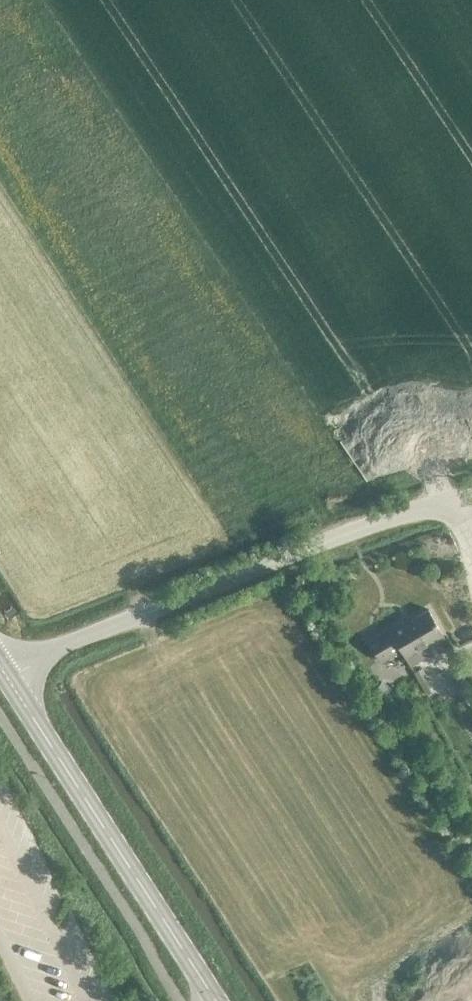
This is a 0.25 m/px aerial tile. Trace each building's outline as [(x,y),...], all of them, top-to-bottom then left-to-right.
[(428,646),(445,636),(428,608),(405,622),(404,619),(368,640),(380,661),(401,649),(405,656),(426,643),(428,646)]
